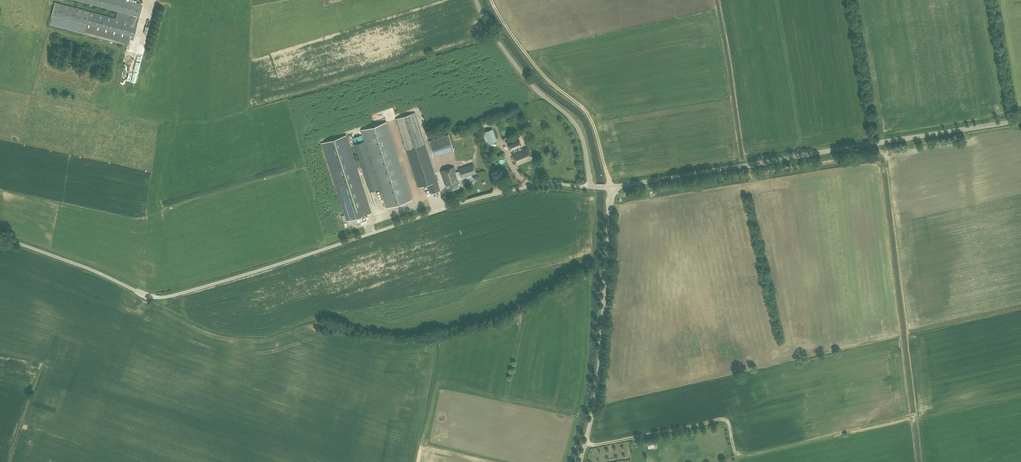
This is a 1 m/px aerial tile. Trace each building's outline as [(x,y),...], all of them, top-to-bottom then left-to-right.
[(129,14),(140,17),(143,3),(130,0),(76,0),(88,3),(129,14)] [(138,24),(140,17),(129,14),(117,11),(116,18),(55,2),(51,18),(52,18),(50,25),(128,45),(129,39),(134,40),(138,24)] [(133,65),(131,64),(128,79),(137,81),(141,65),(138,64),(139,60),(134,59),(133,65)] [(418,188),(427,185),(428,188),(422,190),(424,196),(440,191),(414,113),(396,119),(418,188)] [(506,118),(504,113),(488,119),(490,124),(506,118)] [(412,200),(386,122),(361,131),(387,208),(412,200)] [(497,141),(492,129),(484,132),(489,144),(497,141)] [(434,156),(453,150),(448,135),(429,141),(434,156)] [(346,221),(371,213),(346,136),(321,144),(344,215),(341,216),(343,222),(346,221)] [(523,149),(519,140),(508,144),(511,151),(512,153),(517,165),(533,159),(528,146),(523,149)] [(457,181),(458,180),(458,179),(462,178),(477,173),(473,163),(458,168),(459,171),(455,172),(454,167),(441,171),(445,185),(447,184),(449,190),(459,187),(457,181)]
